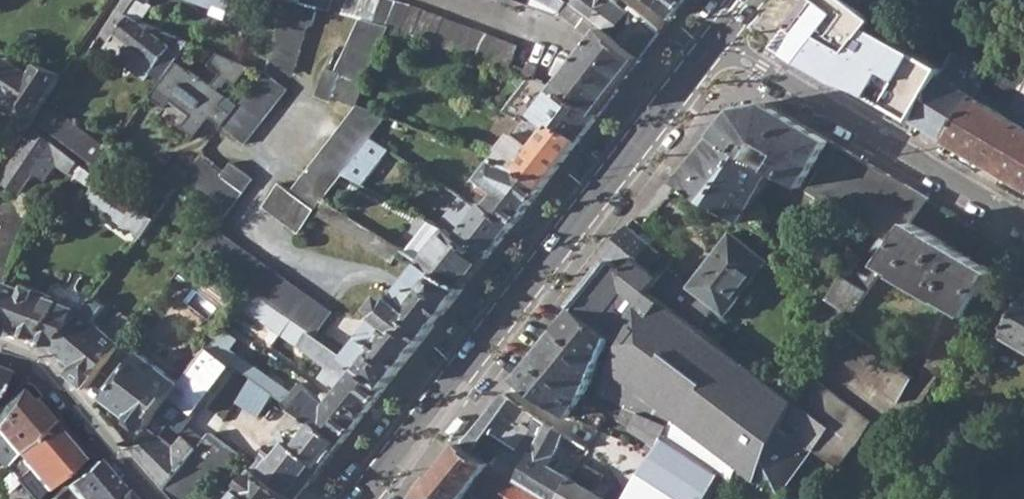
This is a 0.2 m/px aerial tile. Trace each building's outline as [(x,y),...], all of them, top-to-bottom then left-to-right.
[(117,10),(142,21),(153,4),(149,1),(150,0),(124,0),(117,10)] [(212,5),(209,12),(226,18),(228,12),(236,13),(241,0),(196,0),(212,5)] [(320,4),(304,0),(287,0),(270,57),(294,75),(311,22),(314,24),(320,4)] [(509,73),(512,65),(519,47),(407,3),(396,0),(304,0),(320,4),(364,17),(391,25),(509,73)] [(559,90),(571,95),(597,115),(618,89),(641,59),(575,4),(569,0),(536,0),(539,1),(552,6),(595,41),(581,60),(559,90)] [(641,59),(661,35),(632,8),(628,12),(612,0),(577,0),(575,4),(641,59)] [(674,17),(688,0),(653,0),(674,17)] [(859,0),(825,0),(787,49),(919,121),(944,78),(949,69),(876,28),(884,18),(878,14),(859,0)] [(888,0),(859,0),(878,14),(888,0)] [(192,41),(142,21),(117,10),(102,32),(112,40),(107,47),(148,78),(152,71),(162,79),(176,61),(192,41)] [(334,98),(336,98),(343,78),(364,85),(371,68),(376,59),(391,25),(364,17),(339,73),(328,69),(318,95),(333,101),(334,98)] [(212,117),(224,126),(234,114),(222,104),(228,96),(219,89),(222,85),(224,87),(230,80),(236,85),(251,65),(220,53),(209,65),(221,74),(213,85),(192,70),(191,72),(176,61),(162,79),(149,97),(165,108),(171,100),(192,116),(184,128),(197,138),(212,117)] [(39,115),(65,75),(43,66),(35,75),(11,59),(0,76),(0,87),(39,115)] [(376,59),(371,68),(379,73),(384,63),(376,59)] [(522,77),(533,81),(537,68),(526,64),(524,70),(522,77)] [(509,73),(522,77),(524,70),(512,65),(509,73)] [(224,126),(244,143),(287,87),(265,71),(234,114),(224,126)] [(992,71),(990,74),(998,80),(1001,76),(992,71)] [(986,100),(988,98),(998,80),(990,74),(979,95),(986,100)] [(1023,92),(1023,88),(1001,76),(998,80),(988,98),(1012,110),(1023,92)] [(355,105),(364,85),(343,78),(336,98),(355,105)] [(919,121),(953,140),(978,97),(944,78),(919,121)] [(559,90),(533,81),(511,113),(533,122),(579,139),(597,115),(571,95),(559,90)] [(978,97),(953,140),(1023,182),(1023,125),(978,97)] [(46,125),(77,149),(98,166),(112,147),(53,103),(46,115),(46,125)] [(314,212),(393,261),(402,248),(324,200),(387,117),(358,106),(291,192),(280,184),(263,206),(299,232),(314,212)] [(716,136),(754,160),(765,142),(781,150),(780,153),(785,156),(776,174),(782,177),(883,238),(898,247),(914,222),(930,199),(769,106),(738,109),(716,136)] [(520,170),(541,188),(579,139),(533,122),(529,128),(523,123),(502,150),(505,152),(498,161),(520,170)] [(3,179),(24,194),(51,154),(61,160),(59,161),(69,168),(75,160),(37,130),(3,179)] [(779,181),(782,177),(776,174),(754,160),(716,136),(679,183),(746,221),(773,178),(779,181)] [(0,154),(0,171),(10,158),(0,154)] [(182,182),(226,216),(253,179),(233,162),(224,174),(202,157),(190,173),(184,181),(182,182)] [(485,204),(481,209),(507,231),(541,188),(520,170),(498,161),(482,179),(499,193),(488,206),(485,204)] [(88,196),(112,214),(116,221),(126,228),(131,228),(143,237),(156,219),(143,209),(101,178),(88,196)] [(9,283),(38,214),(0,187),(0,223),(3,228),(0,236),(0,306),(9,283)] [(158,189),(143,209),(156,219),(171,198),(158,189)] [(449,230),(459,236),(487,256),(507,231),(481,209),(471,202),(449,230)] [(461,285),(464,287),(487,256),(459,236),(449,230),(431,221),(408,251),(422,261),(461,285)] [(898,247),(886,264),(903,274),(903,276),(975,315),(1000,273),(914,222),(898,247)] [(639,263),(650,271),(663,255),(629,227),(605,255),(609,259),(614,263),(631,275),(639,263)] [(254,292),(315,336),(332,312),(215,228),(197,250),(254,292)] [(694,288),(731,317),(773,262),(736,233),(694,288)] [(898,247),(883,238),(852,283),(868,292),(886,264),(898,247)] [(382,314),(347,359),(385,387),(464,287),(461,285),(422,261),(393,300),(386,295),(375,308),(382,314)] [(759,491),(784,498),(817,451),(834,427),(800,401),(653,291),(661,280),(650,271),(639,263),(631,275),(614,263),(578,307),(614,336),(626,341),(615,368),(602,396),(641,414),(671,427),(666,435),(721,470),(759,491)] [(827,301),(852,316),(868,292),(852,283),(841,277),(827,301)] [(18,340),(21,334),(58,348),(73,330),(96,300),(98,297),(71,287),(61,288),(55,295),(27,284),(25,289),(9,283),(0,306),(0,332),(18,340)] [(270,379),(263,387),(273,394),(292,407),(298,411),(308,419),(314,422),(342,443),(385,387),(347,359),(315,336),(254,292),(243,307),(317,361),(327,369),(320,379),(338,393),(334,397),(328,406),(312,393),(301,386),(293,396),(270,379)] [(57,350),(75,364),(70,373),(89,387),(123,344),(95,323),(106,307),(96,300),(73,330),(58,348),(57,350)] [(604,363),(615,368),(626,341),(614,336),(578,307),(560,329),(604,363)] [(1023,346),(1023,311),(1009,337),(1023,346)] [(830,351),(900,402),(916,378),(846,326),(830,351)] [(534,361),(588,398),(604,363),(560,329),(534,361)] [(210,350),(223,360),(236,344),(223,333),(210,350)] [(184,437),(201,450),(213,436),(206,430),(196,414),(222,382),(242,397),(253,381),(223,360),(210,350),(183,385),(158,417),(169,425),(184,437)] [(111,400),(149,429),(158,417),(183,385),(143,357),(123,384),(118,380),(113,387),(118,390),(111,400)] [(310,371),(320,379),(327,369),(317,361),(310,371)] [(600,431),(612,414),(595,403),(588,398),(534,361),(518,380),(567,413),(600,431)] [(11,394),(19,382),(0,375),(0,410),(11,394)] [(834,427),(817,451),(841,469),(858,446),(860,447),(873,423),(814,377),(800,401),(834,427)] [(242,397),(260,411),(262,409),(263,410),(273,394),(263,387),(253,381),(242,397)] [(314,390),(312,393),(328,406),(334,397),(323,389),(314,390)] [(552,425),(531,456),(524,452),(511,444),(522,428),(514,422),(525,407),(508,393),(466,444),(484,456),(492,447),(503,455),(497,463),(548,498),(563,498),(575,478),(554,466),(566,443),(568,435),(552,425)] [(15,453),(48,425),(32,405),(27,410),(11,394),(0,410),(0,436),(15,453)] [(272,445),(283,432),(278,428),(292,407),(273,394),(263,410),(262,409),(260,411),(247,428),(265,441),(272,445)] [(619,419),(623,412),(598,400),(595,403),(612,414),(619,419)] [(283,432),(298,411),(292,407),(278,428),(283,432)] [(619,419),(634,429),(639,418),(623,412),(619,419)] [(634,429),(660,445),(666,435),(671,427),(641,414),(639,418),(634,429)] [(459,432),(468,419),(462,415),(452,428),(459,432)] [(201,450),(184,437),(176,448),(160,436),(169,425),(158,417),(149,429),(134,449),(167,489),(201,450)] [(314,422),(308,419),(301,428),(307,431),(314,422)] [(543,419),(524,452),(531,456),(552,425),(543,419)] [(300,442),(289,433),(258,470),(295,498),(298,498),(342,443),(314,422),(307,431),(300,442)] [(13,455),(44,492),(80,461),(48,425),(15,453),(13,455)] [(629,498),(706,498),(721,470),(666,435),(660,445),(629,498)] [(175,498),(205,498),(240,457),(213,436),(201,450),(167,489),(175,498)] [(266,452),(272,445),(265,441),(260,448),(266,452)] [(425,498),(469,498),(474,491),(486,498),(548,498),(497,463),(503,455),(492,447),(484,456),(466,444),(422,497),(425,498)] [(115,489),(93,463),(51,498),(106,498),(115,489)] [(628,497),(615,489),(614,491),(610,497),(599,492),(604,485),(607,477),(590,467),(584,476),(583,482),(575,478),(563,498),(627,498),(628,497)] [(254,468),(242,482),(247,486),(258,470),(254,468)] [(258,470),(247,486),(242,482),(239,487),(243,490),(236,498),(295,498),(258,470)] [(614,491),(604,485),(599,492),(610,497),(614,491)]
